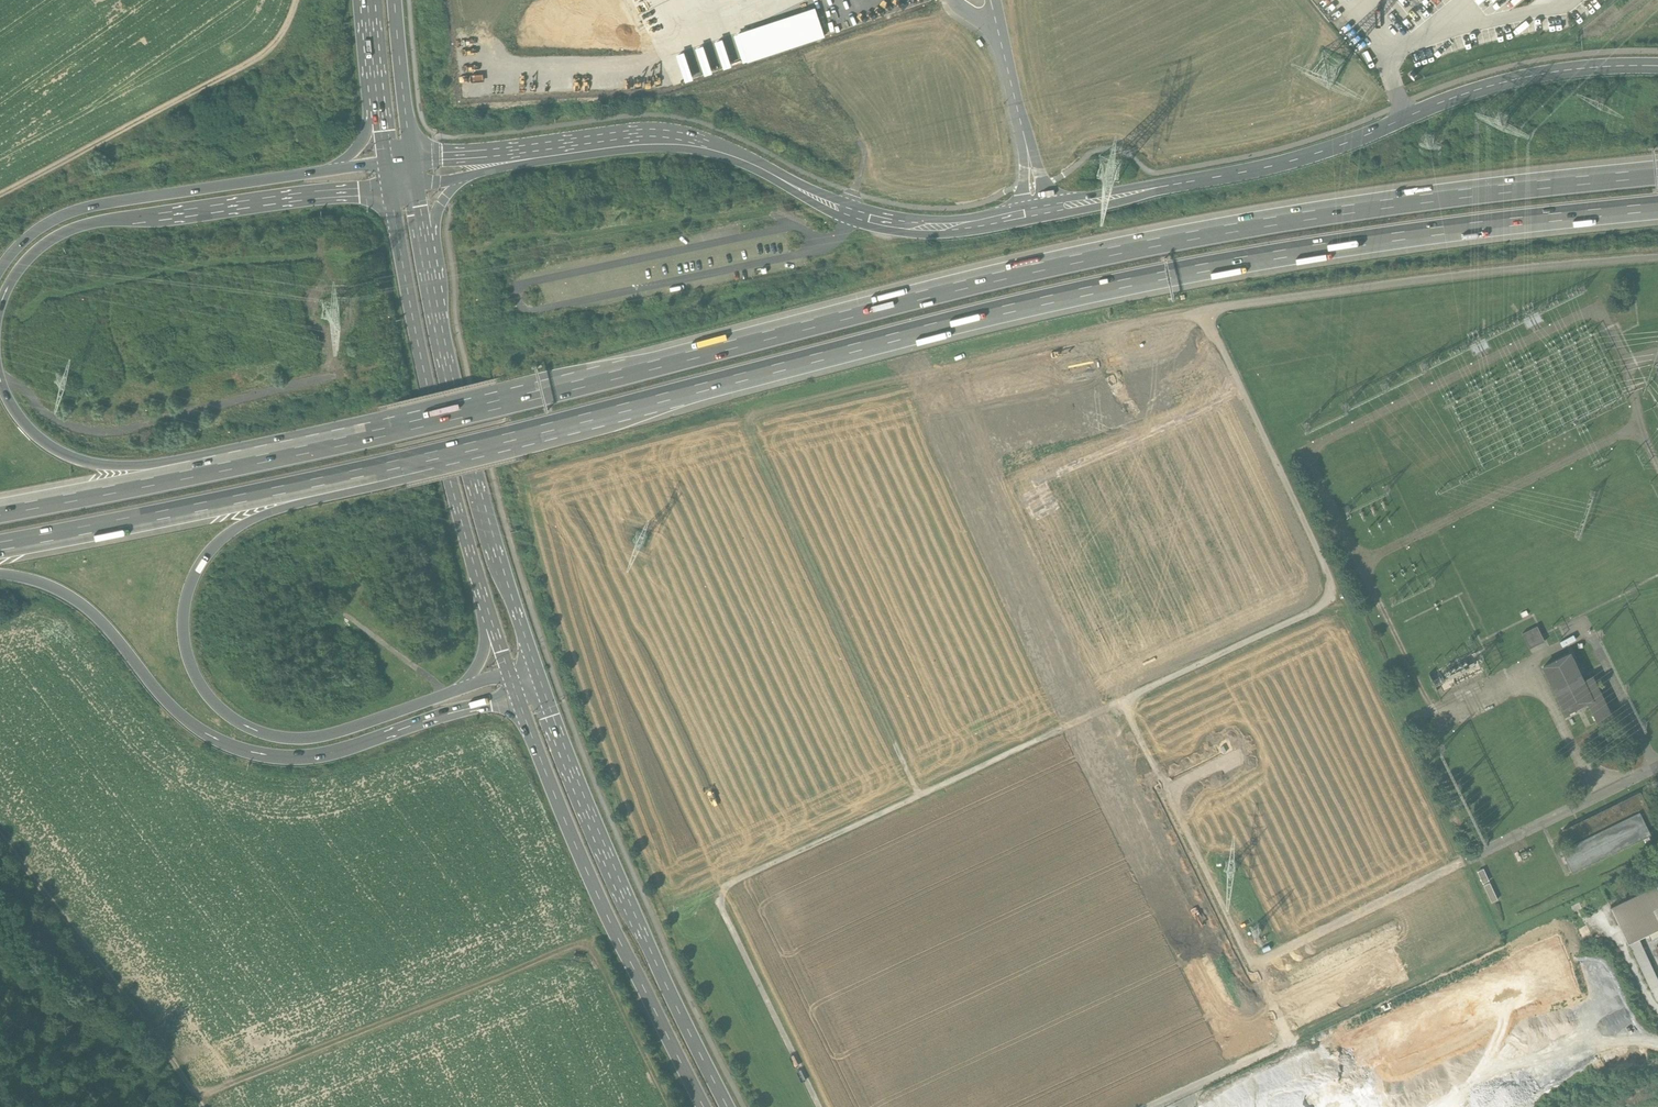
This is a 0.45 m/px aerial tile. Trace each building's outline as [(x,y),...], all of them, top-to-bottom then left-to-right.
[(815,8),(739,34),(748,62),(824,36),(815,8)] [(1531,646),(1546,640),(1541,625),(1526,631),(1531,646)] [(1597,673),(1589,677),(1577,649),(1547,662),(1565,704),(1563,705),(1567,713),(1607,696),(1597,673)] [(1565,844),(1576,868),(1657,833),(1646,808),(1651,806),(1644,791),(1567,825),(1573,840),(1565,844)] [(1651,992),(1657,989),(1657,980),(1638,938),(1657,929),(1657,882),(1610,905),(1651,992)] [(1487,885),(1493,901),(1497,899),(1491,883),(1487,885)]
